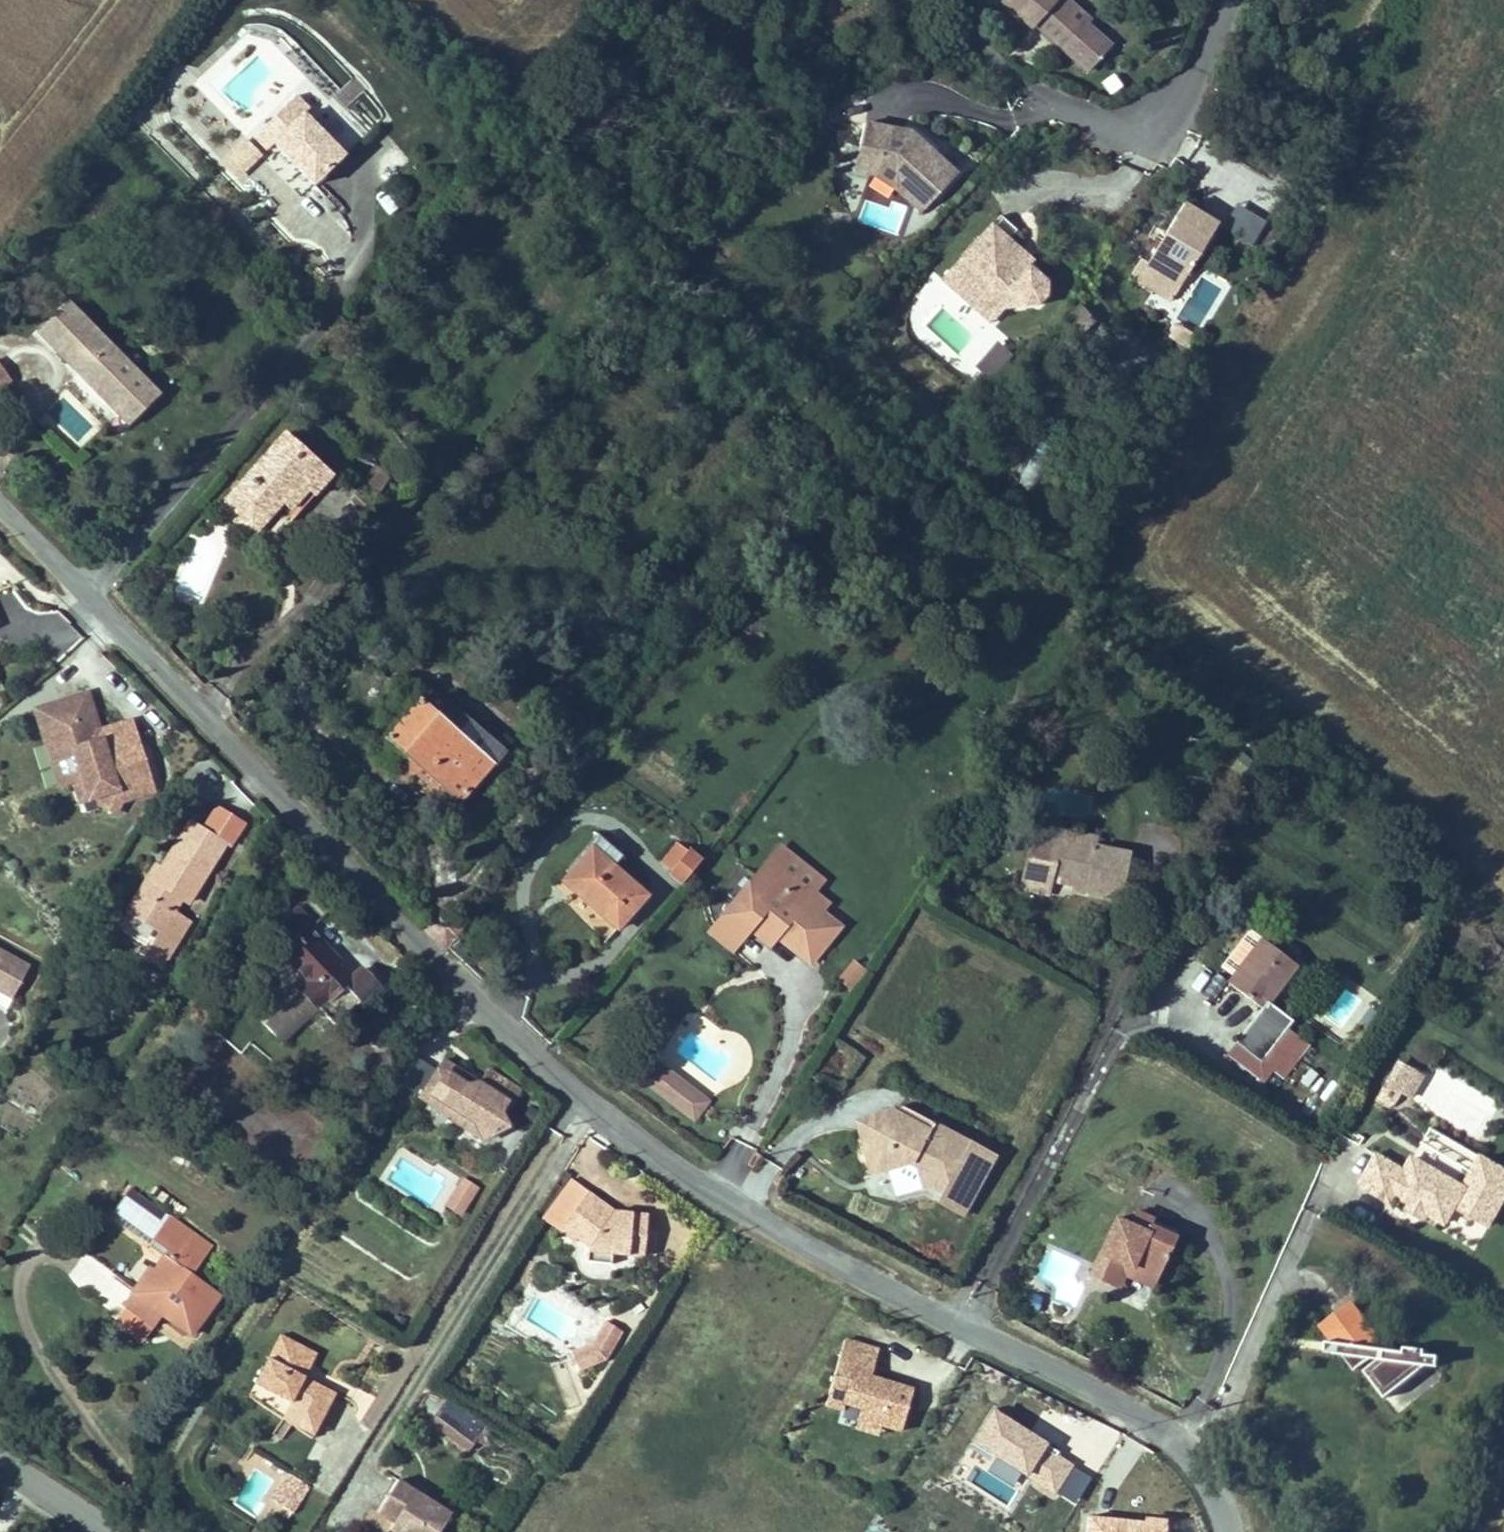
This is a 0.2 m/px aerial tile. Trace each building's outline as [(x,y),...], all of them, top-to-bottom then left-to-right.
[(1000,3),(1026,31),(1030,28),(1078,80),(1086,72),(1089,75),(1096,69),(1093,66),(1102,58),(1080,34),(1073,41),(1058,25),(1070,15),(1057,1),(1053,5),(1048,0),(1003,0),(1000,3)] [(1070,15),(1058,25),(1073,41),(1080,34),(1084,30),(1070,15)] [(297,96),(275,117),(288,129),(304,113),(304,114),(310,109),(297,96)] [(275,117),(254,137),(267,151),(274,144),(314,185),(345,156),(304,114),(304,113),(288,129),(275,117)] [(929,206),(958,175),(911,132),(865,123),(855,172),(884,177),(902,181),(929,206)] [(260,156),(246,141),(221,163),(235,178),(260,156)] [(922,214),(929,206),(902,181),(884,177),(910,204),(922,214)] [(1244,244),(1260,217),(1237,203),(1221,231),(1244,244)] [(1217,225),(1183,204),(1166,233),(1172,237),(1168,243),(1156,250),(1147,263),(1141,259),(1131,276),(1153,290),(1159,281),(1166,277),(1175,283),(1186,276),(1217,225)] [(987,232),(1026,268),(1029,266),(1032,261),(994,224),(987,232)] [(987,232),(943,278),(976,308),(987,297),(1001,310),(1004,307),(1038,306),(1047,297),(1047,283),(1029,266),(1026,268),(987,232)] [(1172,237),(1166,233),(1156,250),(1168,243),(1172,237)] [(1186,276),(1175,283),(1166,277),(1159,281),(1153,290),(1171,301),(1186,276)] [(921,285),(905,303),(918,316),(935,298),(921,285)] [(987,297),(976,308),(990,322),(1001,310),(987,297)] [(112,409),(129,426),(160,395),(69,302),(37,333),(106,403),(110,398),(117,404),(112,409)] [(1082,341),(1091,328),(1072,314),(1063,327),(1082,341)] [(1189,348),(1197,336),(1176,323),(1169,336),(1189,348)] [(994,380),(1016,356),(1000,341),(978,365),(994,380)] [(0,367),(0,392),(10,382),(0,367)] [(110,398),(106,403),(112,409),(117,404),(110,398)] [(41,417),(37,421),(44,427),(47,423),(41,417)] [(323,466),(287,433),(220,508),(252,537),(282,503),(286,507),(323,466)] [(387,477),(375,465),(364,479),(378,492),(387,477)] [(333,475),(323,466),(286,507),(289,510),(307,490),(314,496),(333,475)] [(503,751),(467,720),(456,732),(440,718),(450,706),(430,688),(386,739),(459,802),(503,751)] [(152,790),(141,751),(126,743),(112,747),(107,729),(99,731),(88,694),(44,707),(59,754),(73,750),(82,779),(73,782),(79,803),(96,798),(99,806),(113,817),(124,803),(152,790)] [(450,706),(440,718),(456,732),(467,720),(450,706)] [(82,779),(73,750),(59,754),(44,707),(34,710),(57,786),(73,782),(82,779)] [(1259,753),(1248,744),(1241,752),(1252,761),(1259,753)] [(1252,761),(1241,752),(1230,766),(1241,775),(1252,761)] [(204,831),(225,843),(229,846),(243,824),(218,809),(204,831)] [(118,928),(150,948),(144,957),(161,967),(189,923),(173,913),(182,898),(188,902),(225,843),(204,831),(191,822),(155,879),(150,876),(118,928)] [(1098,838),(1050,829),(1031,841),(1029,848),(1056,854),(1059,839),(1096,846),(1098,838)] [(622,856),(597,834),(565,871),(569,874),(591,849),(612,867),(622,856)] [(1096,846),(1059,839),(1056,854),(1029,848),(1021,888),(1049,894),(1052,879),(1074,884),(1086,886),(1085,892),(1121,899),(1130,854),(1096,846)] [(689,850),(679,842),(662,864),(672,872),(689,850)] [(822,881),(780,847),(771,859),(813,892),(814,892),(822,881)] [(591,849),(569,874),(564,881),(618,928),(645,896),(612,867),(591,849)] [(701,860),(689,850),(672,872),(670,874),(682,883),(701,860)] [(813,892),(771,859),(712,932),(733,949),(750,928),(756,920),(768,929),(772,923),(780,930),(775,936),(777,937),(803,958),(830,926),(817,916),(820,912),(824,908),(810,897),(813,892)] [(703,884),(693,876),(684,886),(695,895),(703,884)] [(1086,886),(1074,884),(1073,890),(1085,892),(1086,886)] [(828,903),(814,892),(813,892),(810,897),(824,908),(828,903)] [(313,906),(323,917),(334,906),(324,895),(313,906)] [(335,1026),(359,1003),(377,986),(361,970),(353,977),(309,930),(314,925),(298,908),(271,934),(286,950),(283,953),(310,982),(301,990),(319,1009),(335,1026)] [(839,927),(820,912),(817,916),(830,926),(803,958),(810,963),(839,927)] [(768,929),(756,920),(750,928),(770,945),(777,937),(775,936),(770,931),(768,929)] [(457,922),(449,930),(457,938),(464,929),(457,922)] [(780,930),(772,923),(768,929),(770,931),(775,936),(780,930)] [(1296,966),(1262,940),(1228,984),(1262,1009),(1236,1044),(1284,1080),(1308,1046),(1287,1030),(1293,1021),(1268,1003),(1296,966)] [(0,956),(0,997),(11,1003),(28,971),(0,956)] [(850,990),(866,969),(853,959),(837,979),(850,990)] [(283,1044),(319,1009),(301,990),(264,1025),(283,1044)] [(11,1003),(0,997),(0,1014),(4,1016),(11,1003)] [(252,1041),(223,1016),(212,1029),(241,1054),(252,1041)] [(394,1077),(415,1093),(434,1069),(414,1053),(394,1077)] [(1399,1112),(1421,1073),(1398,1059),(1375,1099),(1399,1112)] [(487,1070),(479,1082),(478,1083),(469,1085),(467,1076),(442,1060),(419,1097),(448,1115),(454,1107),(475,1120),(483,1140),(509,1127),(501,1112),(507,1102),(512,1105),(521,1091),(487,1070)] [(708,1101),(657,1061),(642,1080),(694,1120),(708,1101)] [(478,1083),(467,1076),(469,1085),(478,1083)] [(448,1115),(447,1117),(483,1140),(475,1120),(454,1107),(448,1115)] [(930,1124),(899,1107),(879,1114),(923,1137),(930,1124)] [(855,1122),(862,1145),(872,1142),(874,1138),(868,1134),(879,1114),(855,1122)] [(931,1123),(930,1124),(923,1137),(879,1114),(868,1134),(874,1138),(872,1142),(862,1145),(871,1174),(888,1169),(896,1196),(930,1186),(942,1192),(937,1201),(963,1215),(994,1157),(931,1123)] [(1434,1127),(1420,1147),(1464,1176),(1477,1156),(1434,1127)] [(1414,1158),(1406,1172),(1378,1156),(1361,1184),(1390,1201),(1395,1194),(1412,1204),(1415,1205),(1426,1212),(1446,1223),(1456,1206),(1489,1226),(1503,1201),(1503,1170),(1483,1158),(1465,1188),(1414,1158)] [(462,1217),(479,1187),(462,1177),(445,1207),(462,1217)] [(150,1246),(151,1245),(165,1255),(157,1266),(104,1228),(85,1255),(134,1289),(123,1305),(154,1327),(163,1315),(191,1336),(221,1295),(193,1274),(212,1246),(131,1188),(110,1217),(150,1246)] [(614,1211),(588,1192),(560,1231),(575,1242),(577,1239),(588,1247),(587,1262),(611,1265),(612,1254),(628,1256),(630,1241),(645,1243),(648,1215),(625,1212),(625,1217),(615,1216),(615,1212),(614,1211)] [(1415,1205),(1412,1204),(1408,1210),(1422,1218),(1426,1212),(1415,1205)] [(1154,1220),(1136,1212),(1130,1225),(1146,1232),(1149,1226),(1151,1227),(1154,1220)] [(1151,1227),(1149,1226),(1146,1232),(1130,1225),(1116,1218),(1090,1276),(1111,1286),(1121,1264),(1157,1280),(1175,1238),(1151,1227)] [(630,1241),(628,1256),(644,1257),(645,1243),(630,1241)] [(1157,1280),(1121,1264),(1111,1286),(1118,1289),(1125,1274),(1153,1287),(1157,1280)] [(1371,1327),(1353,1302),(1337,1314),(1356,1338),(1371,1327)] [(1385,1398),(1428,1366),(1432,1374),(1438,1367),(1440,1357),(1426,1355),(1427,1350),(1405,1348),(1405,1352),(1389,1350),(1371,1327),(1356,1338),(1337,1314),(1321,1326),(1333,1342),(1326,1342),(1325,1352),(1343,1355),(1355,1371),(1371,1358),(1379,1360),(1364,1371),(1385,1398)] [(282,1419),(312,1438),(322,1419),(335,1393),(305,1377),(317,1353),(281,1335),(255,1384),(247,1401),(282,1419)] [(901,1432),(913,1391),(870,1379),(878,1351),(845,1341),(825,1406),(842,1411),(844,1404),(860,1409),(857,1420),(880,1426),(901,1432)] [(448,1401),(431,1423),(469,1451),(486,1429),(448,1401)] [(991,1414),(973,1445),(1055,1494),(1073,1464),(991,1414)] [(878,1436),(880,1426),(857,1420),(854,1429),(878,1436)] [(291,1497),(305,1470),(291,1463),(277,1490),(291,1497)] [(451,1514),(398,1480),(377,1513),(393,1523),(390,1530),(393,1531),(420,1531),(423,1528),(429,1531),(440,1531),(451,1514)] [(377,1513),(370,1509),(358,1528),(364,1531),(388,1531),(390,1530),(393,1523),(377,1513)] [(1088,1517),(1087,1531),(1166,1531),(1166,1523),(1088,1517)]
